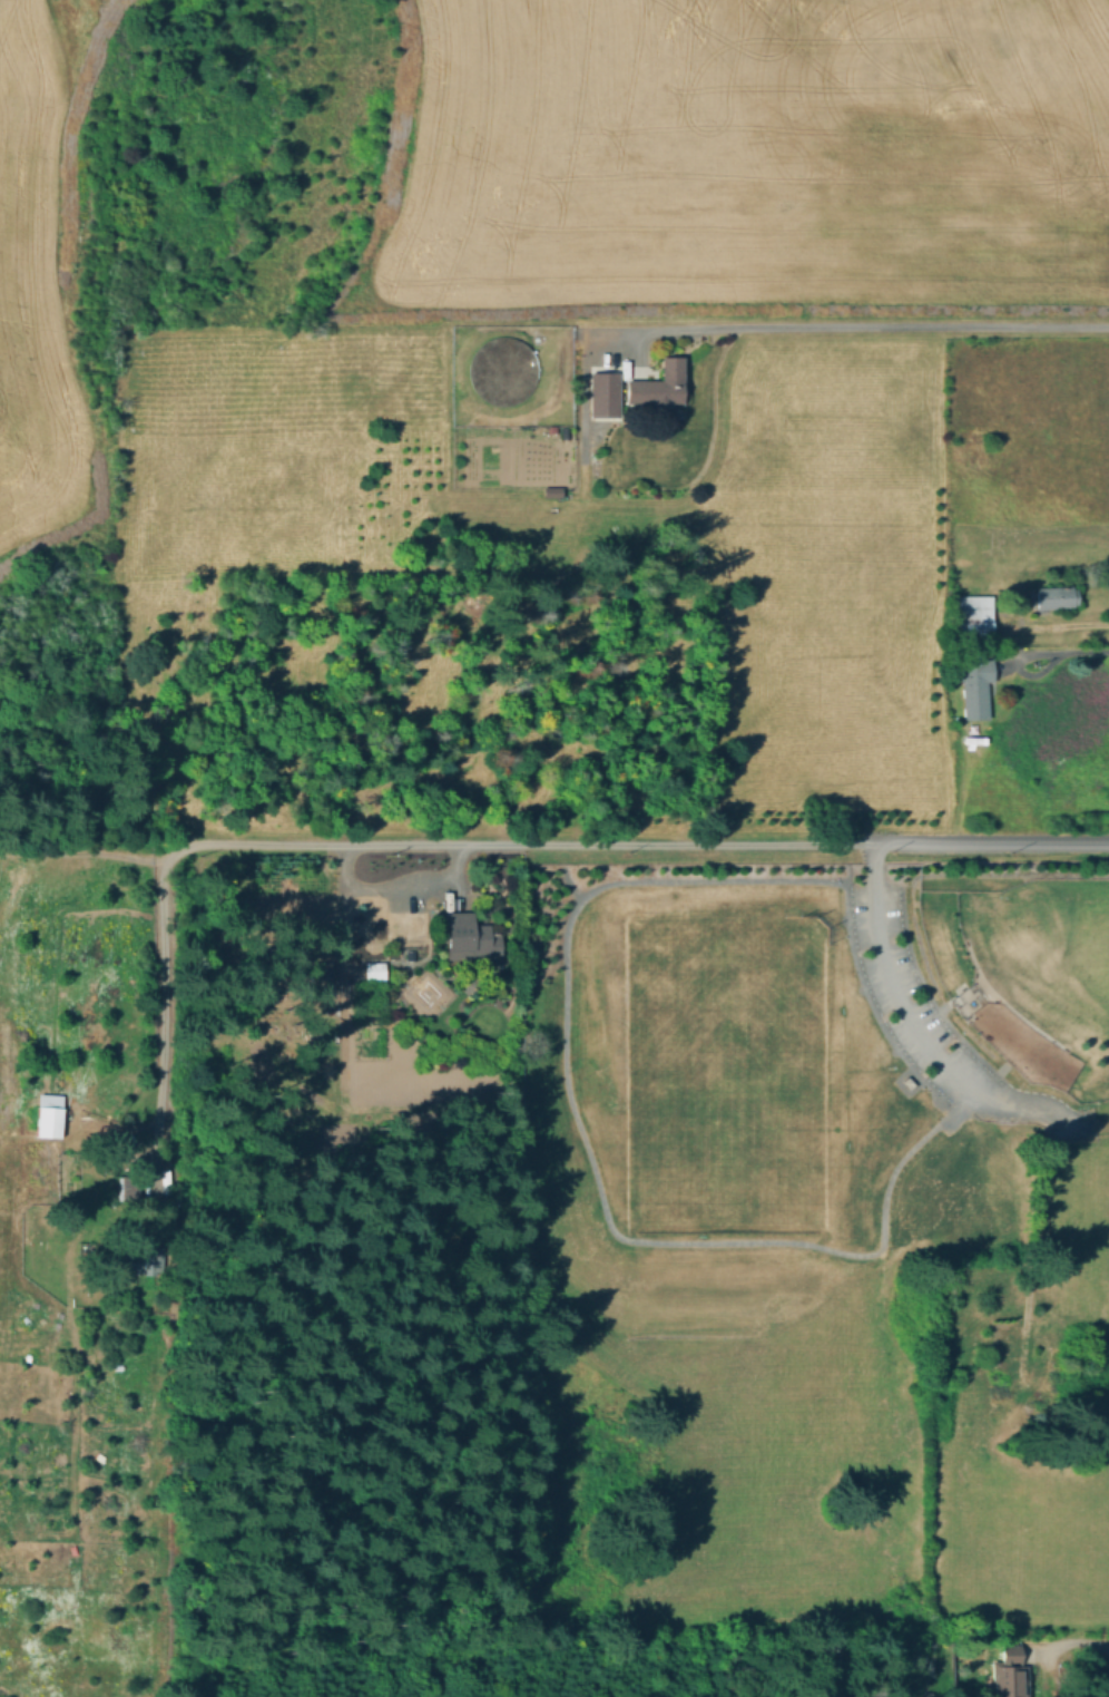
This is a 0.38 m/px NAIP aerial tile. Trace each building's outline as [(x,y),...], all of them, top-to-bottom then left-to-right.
[(470,392),(479,402),(492,408),(506,409),(519,402),(529,392),(533,379),(532,365),(526,353),(516,344),(502,340),(489,342),(477,349),(469,358),(465,369),(465,381),(470,392)] [(679,360),(679,403),(630,402),(630,382),(661,382),(661,360),(679,360)] [(617,376),(617,415),(595,415),(595,376),(617,376)] [(1074,589),(1074,611),(1038,611),(1038,589),(1074,589)] [(989,598),(989,638),(954,638),(954,598),(989,598)] [(991,664),(991,720),(966,720),(966,664),(991,664)] [(439,939),(435,939),(434,916),(469,914),(469,928),(483,928),(483,937),(493,936),(494,962),(440,963),(439,939)] [(312,977),(313,962),(330,963),(328,978),(312,977)] [(359,982),(359,965),(380,965),(380,982),(359,982)] [(61,1108),(60,1137),(39,1135),(40,1108),(61,1108)] [(136,1178),(136,1212),(118,1212),(118,1178),(136,1178)] [(157,1248),(157,1272),(124,1272),(124,1255),(135,1255),(135,1248),(157,1248)] [(1019,1637),(1019,1655),(1012,1655),(1012,1681),(995,1681),(995,1671),(992,1671),(992,1651),(1002,1651),(1002,1637),(1019,1637)]
